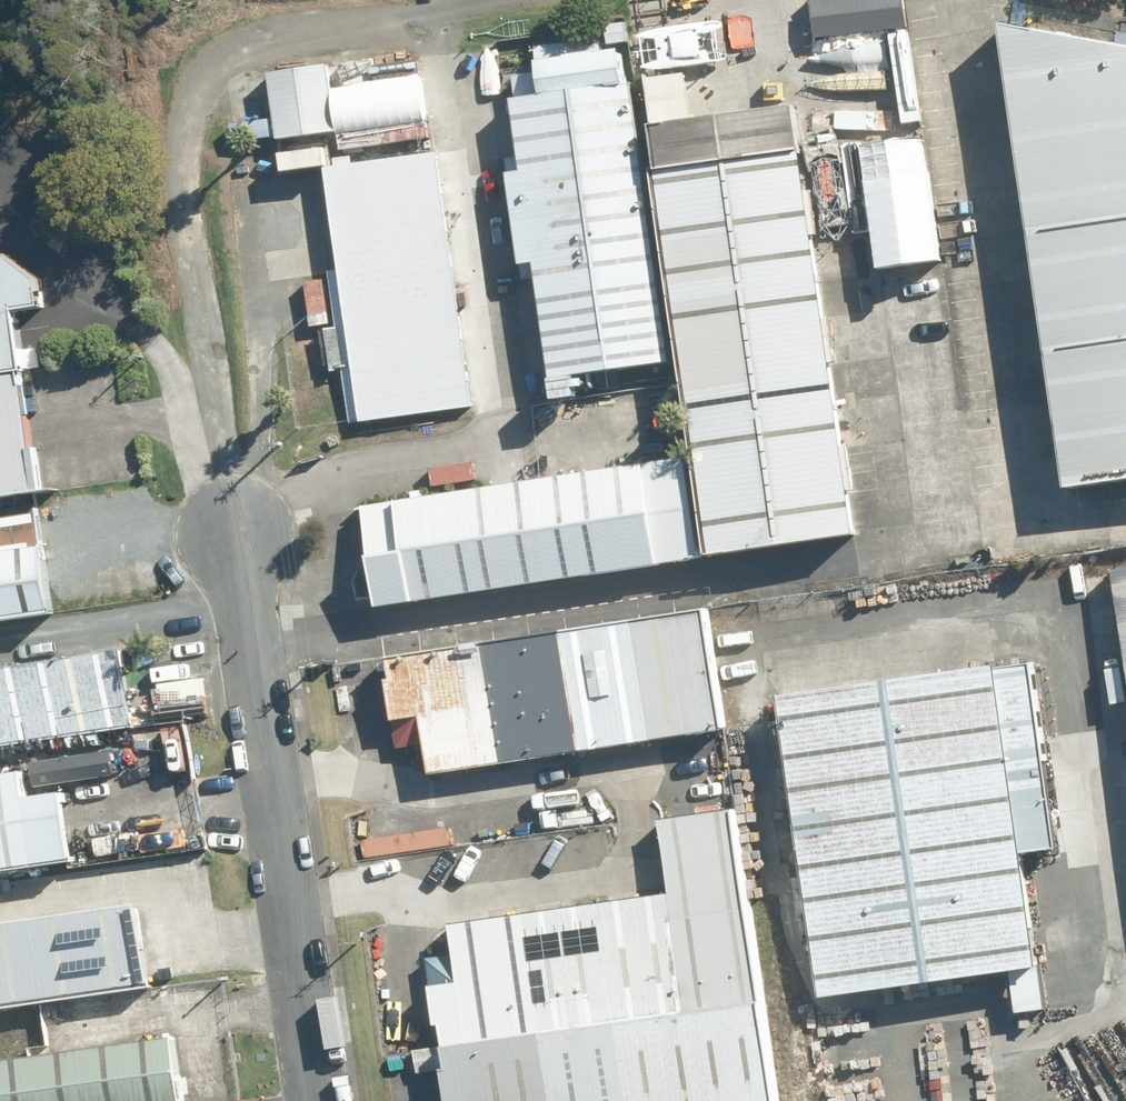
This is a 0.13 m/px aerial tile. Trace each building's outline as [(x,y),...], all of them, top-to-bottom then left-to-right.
[(905,28),(902,0),(809,0),(813,38),(905,28)] [(993,23),(1061,489),(1125,480),(1125,49),(993,23)] [(533,60),(527,61),(532,96),(504,100),(515,173),(500,175),(514,265),(527,263),(544,381),(538,382),(541,400),(565,397),(562,378),(664,363),(623,83),(615,83),(609,49),(595,51),(593,37),(531,47),(533,60)] [(276,74),(283,141),(341,134),(333,68),(276,74)] [(679,73),(639,79),(646,125),(636,127),(698,556),(845,535),(782,107),(686,121),(679,73)] [(856,145),(874,269),(943,259),(925,135),(856,145)] [(330,172),(343,274),(329,276),(336,333),(320,335),(325,372),(341,370),(349,426),(470,410),(438,158),(330,172)] [(55,493),(49,451),(39,452),(19,310),(51,305),(47,279),(19,258),(0,260),(0,500),(55,493)] [(310,283),(315,326),(332,323),(327,281),(310,283)] [(676,462),(354,510),(369,608),(690,560),(676,462)] [(0,512),(0,622),(62,613),(52,549),(47,549),(40,506),(0,512)] [(1125,643),(1125,569),(1115,571),(1125,643)] [(708,609),(390,657),(403,746),(431,742),(435,774),(727,729),(708,609)] [(0,672),(0,745),(145,725),(136,654),(0,672)] [(778,698),(819,999),(1014,972),(1020,1014),(1041,1011),(1020,856),(1055,851),(1029,664),(778,698)] [(0,779),(0,872),(79,861),(71,793),(31,798),(28,775),(0,779)] [(734,812),(667,822),(677,891),(457,925),(462,955),(436,960),(449,1048),(425,1052),(429,1073),(452,1069),(457,1100),(779,1100),(734,812)] [(0,1100),(194,1100),(186,1041),(8,1063),(13,1099),(0,1100)]
